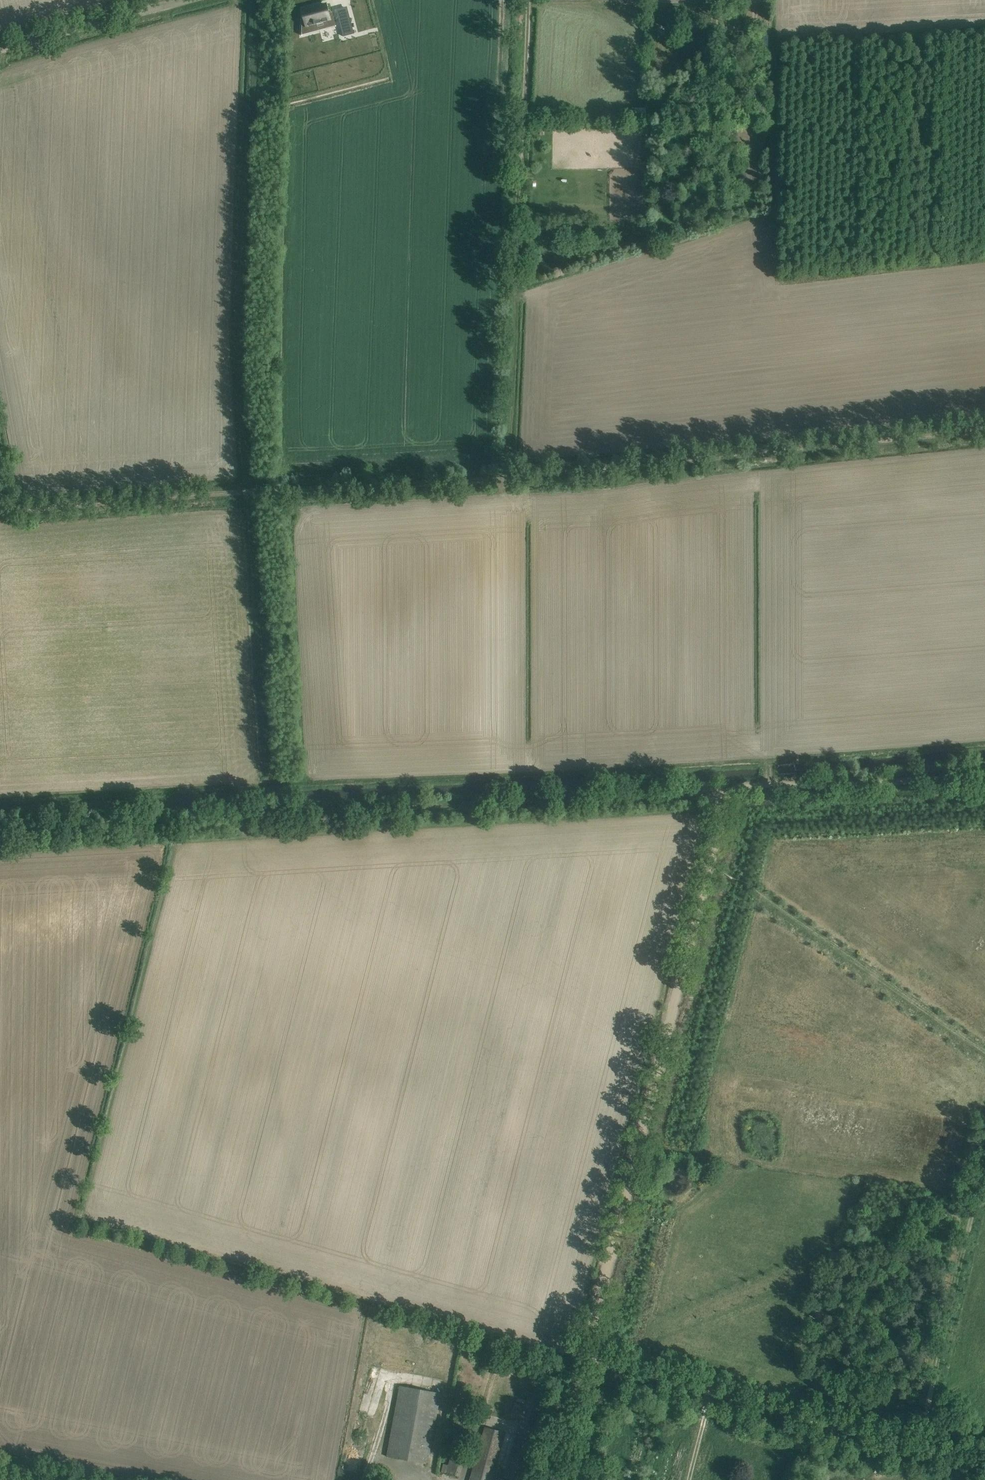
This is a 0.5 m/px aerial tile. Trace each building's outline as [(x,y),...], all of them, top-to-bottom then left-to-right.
[(305,19),(301,20),(302,35),(302,33),(303,33),(316,29),(315,25),(325,22),(327,29),(336,26),(333,12),(328,13),(326,4),(302,10),(305,19)] [(350,17),(339,20),(343,36),(354,33),(350,17)] [(441,1394),(400,1386),(387,1456),(427,1464),(441,1394)] [(485,1427),(470,1479),(492,1479),(505,1432),(485,1427)] [(514,1479),(523,1479),(534,1440),(516,1435),(504,1477),(514,1479)] [(446,1473),(459,1476),(465,1455),(452,1452),(446,1473)]
